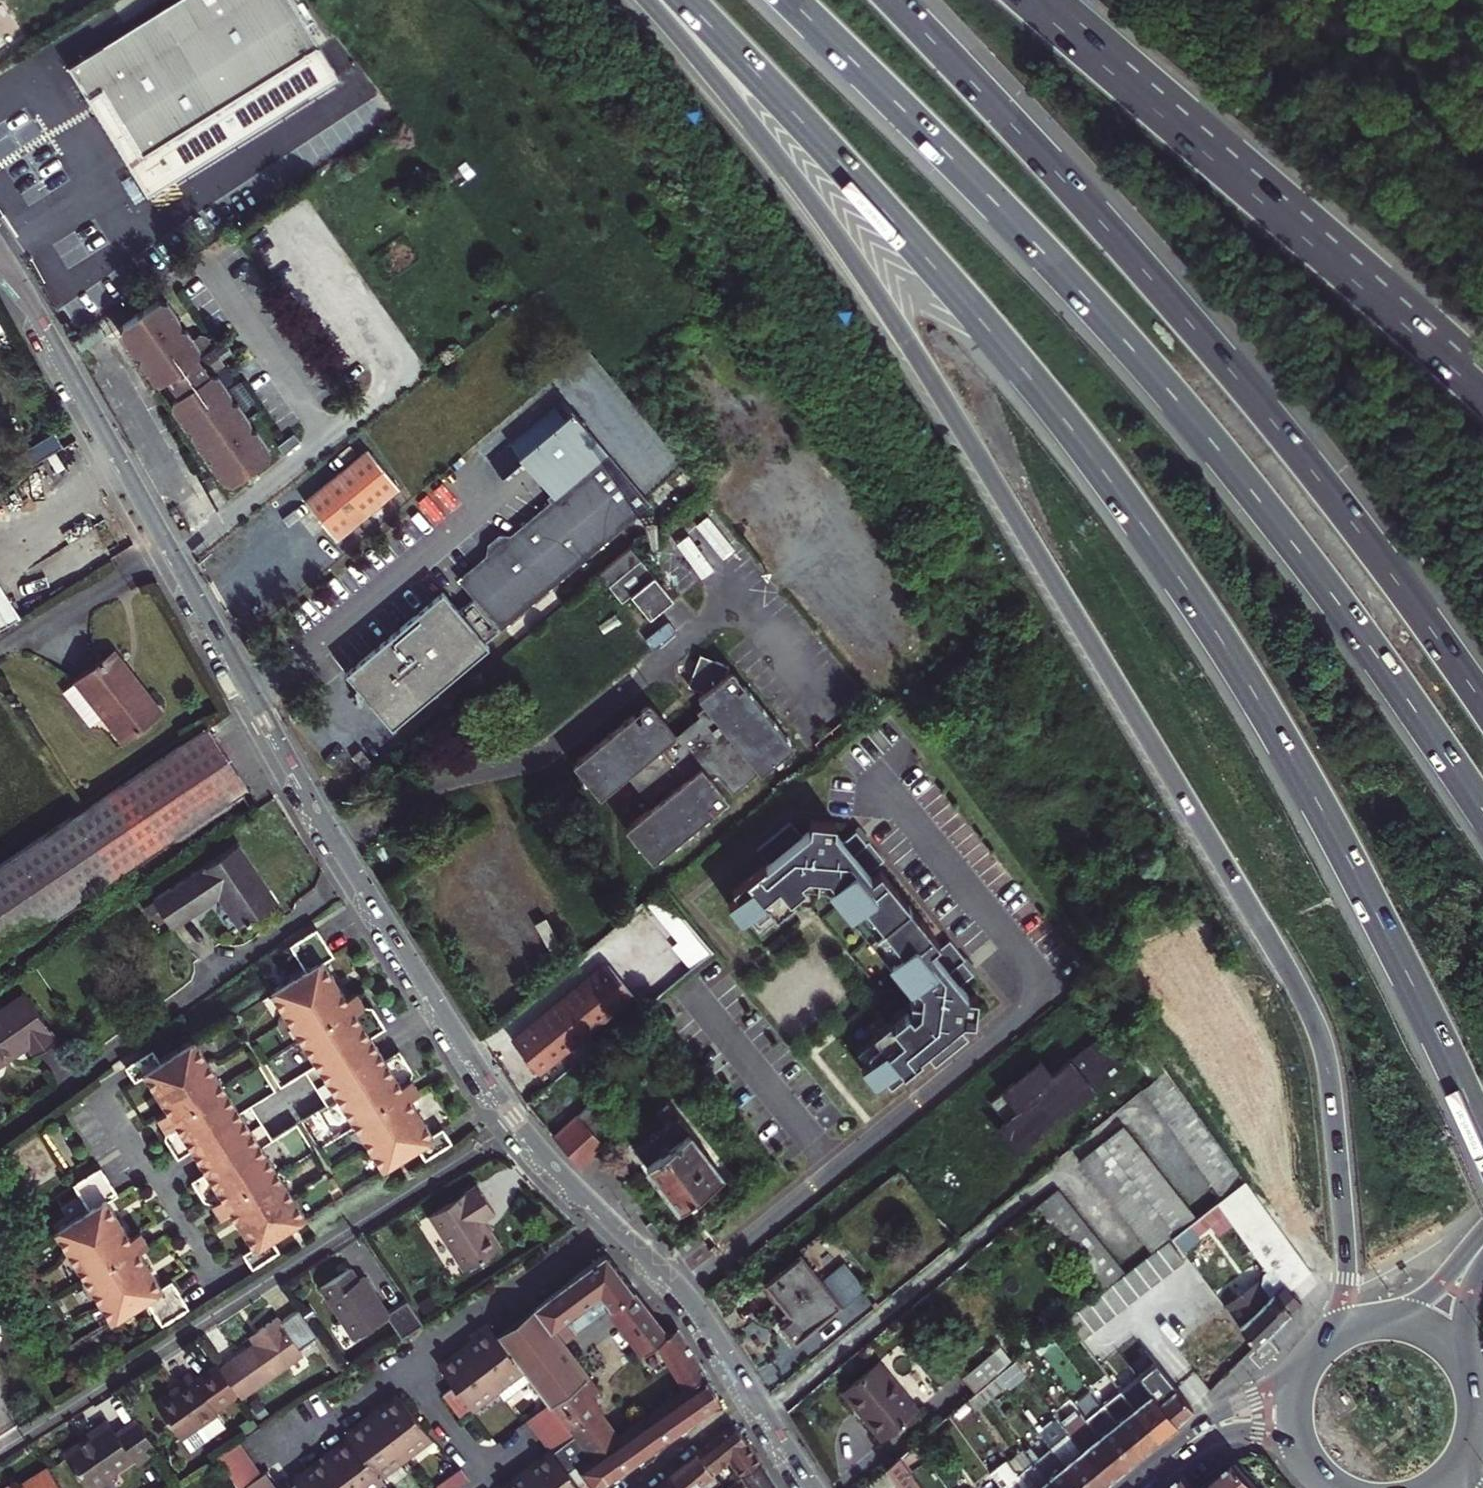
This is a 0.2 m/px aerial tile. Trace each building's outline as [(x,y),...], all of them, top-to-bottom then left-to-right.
[(69,68),(92,105),(104,97),(142,158),(200,121),(320,47),(306,26),(290,0),(179,0),(69,68)] [(11,50),(0,33),(0,57),(11,50)] [(104,97),(92,105),(129,166),(142,158),(104,97)] [(229,353),(224,345),(214,352),(210,347),(204,337),(198,335),(191,338),(186,330),(179,327),(180,321),(168,303),(159,301),(121,327),(121,335),(133,354),(140,356),(139,362),(151,380),(159,383),(170,400),(170,409),(181,425),(190,427),(189,436),(202,456),(210,457),(209,464),(221,482),(231,485),(267,460),(269,451),(255,431),(248,429),(248,421),(237,404),(228,402),(229,394),(225,387),(229,382),(230,375),(220,360),(229,353)] [(342,671),(387,727),(486,646),(482,642),(649,506),(566,404),(492,465),(501,477),(521,461),(553,500),(507,537),(496,534),(496,545),(485,555),(456,578),(471,597),(456,610),(440,591),(342,671)] [(32,453),(40,466),(68,449),(61,436),(32,453)] [(16,463),(24,475),(40,466),(32,453),(16,463)] [(374,454),(310,504),(326,524),(341,543),(404,494),(374,454)] [(485,555),(496,545),(496,534),(484,543),(485,555)] [(600,578),(622,605),(630,598),(651,622),(674,603),(631,552),(600,578)] [(24,612),(0,574),(0,628),(24,612)] [(121,646),(67,689),(115,754),(169,711),(145,678),(121,646)] [(683,694),(699,700),(702,703),(761,780),(792,754),(777,734),(741,690),(738,692),(735,694),(733,694),(733,692),(736,686),(736,683),(733,681),(730,680),(726,680),(723,681),(724,670),(694,660),(691,672),(687,684),(683,694)] [(733,802),(761,780),(702,703),(699,700),(696,705),(700,711),(693,718),(695,723),(675,739),(653,713),(648,710),(644,710),(641,711),(638,714),(637,718),(638,722),(637,724),(636,724),(631,718),(610,734),(569,768),(598,803),(655,755),(681,785),(622,833),(652,869),(688,840),(713,818),(708,813),(710,811),(713,812),(717,813),(721,813),(724,810),(725,805),(724,801),(713,786),(718,783),(733,802)] [(212,722),(0,866),(0,958),(255,785),(233,753),(212,722)] [(360,769),(368,762),(356,748),(349,754),(360,769)] [(891,965),(913,992),(919,987),(924,994),(922,1015),(916,1020),(910,1014),(894,1027),(891,1022),(873,1036),(884,1049),(867,1062),(861,1068),(873,1083),(884,1075),(888,1081),(918,1057),(917,1055),(921,1052),(931,1065),(964,1039),(953,1026),(961,1020),(972,1020),(974,996),(964,995),(954,983),(968,972),(942,939),(928,950),(925,947),(932,940),(877,871),(869,878),(866,874),(880,863),(854,830),(840,841),(830,829),(831,819),(806,816),(806,826),(797,833),(786,819),(754,846),(765,859),(761,863),(760,861),(730,885),(734,891),(725,899),(737,915),(744,909),(760,896),(771,909),(788,895),(785,891),(801,878),(796,871),(802,866),(823,868),(828,875),(822,880),(844,907),(848,913),(858,904),(896,951),(886,960),(891,965)] [(246,838),(150,905),(156,914),(170,905),(180,920),(228,889),(250,921),(256,916),(259,919),(265,915),(263,911),(285,897),(246,838)] [(822,880),(828,875),(823,868),(802,866),(796,871),(801,878),(822,880)] [(664,954),(683,978),(708,957),(658,894),(641,908),(673,948),(664,954)] [(754,922),(771,909),(760,896),(744,909),(754,922)] [(841,909),(888,967),(891,965),(886,960),(896,951),(858,904),(848,913),(844,907),(841,909)] [(347,997),(326,961),(337,954),(320,927),(292,943),(308,971),(280,988),(307,1034),(267,1058),(283,1084),(310,1068),(319,1084),(329,1102),(304,1117),(321,1147),(360,1124),(385,1168),(420,1148),(428,1160),(455,1143),(445,1128),(435,1135),(412,1098),(422,1091),(413,1077),(413,1072),(400,1050),(385,1059),(378,1047),(372,1036),(387,1027),(374,1006),(366,1005),(358,991),(347,997)] [(510,1046),(535,1077),(631,1001),(606,969),(510,1046)] [(0,1011),(0,1066),(34,1044),(40,1054),(62,1039),(29,990),(0,1011)] [(1081,1049),(1103,1075),(1121,1060),(1100,1034),(1081,1049)] [(867,1062),(884,1049),(873,1036),(857,1049),(867,1062)] [(226,1082),(201,1040),(165,1061),(154,1047),(128,1066),(138,1080),(150,1071),(172,1106),(159,1114),(168,1126),(166,1134),(179,1154),(196,1144),(203,1156),(211,1169),(195,1179),(208,1200),(216,1201),(224,1214),(235,1207),(258,1242),(245,1252),(255,1268),(283,1250),(273,1233),(305,1215),(279,1172),(316,1150),(298,1120),(274,1134),(263,1117),(254,1101),(277,1087),(262,1061),(226,1082)] [(1099,1087),(1074,1056),(1056,1071),(1045,1058),(1006,1089),(1021,1107),(1000,1125),(1022,1149),(1099,1087)] [(580,1062),(524,1108),(528,1112),(532,1117),(587,1071),(580,1062)] [(1236,1181),(1162,1079),(1140,1097),(1213,1199),(1236,1181)] [(597,1155),(602,1150),(576,1119),(551,1139),(577,1171),(597,1155)] [(676,1119),(631,1153),(677,1214),(723,1180),(676,1119)] [(1070,1171),(1142,1261),(1153,1251),(1167,1240),(1186,1224),(1115,1135),(1070,1171)] [(91,1210),(62,1229),(117,1314),(146,1295),(165,1324),(191,1307),(173,1278),(164,1284),(141,1249),(151,1243),(141,1228),(131,1234),(109,1199),(119,1193),(100,1164),(73,1182),(91,1210)] [(1250,1200),(1237,1183),(1214,1202),(1270,1277),(1272,1280),(1294,1263),(1250,1200)] [(494,1212),(477,1184),(429,1213),(463,1269),(501,1246),(484,1218),(494,1212)] [(1056,1187),(1030,1208),(1100,1294),(1109,1287),(1126,1274),(1056,1187)] [(1167,1240),(1153,1251),(1170,1272),(1183,1261),(1167,1240)] [(1153,1251),(1142,1261),(1159,1282),(1170,1272),(1153,1251)] [(499,1334),(525,1368),(550,1403),(558,1415),(567,1426),(574,1436),(577,1435),(606,1415),(592,1396),(597,1392),(587,1379),(591,1376),(567,1343),(579,1334),(569,1320),(604,1296),(613,1309),(635,1293),(621,1274),(606,1256),(499,1334)] [(1142,1261),(1131,1270),(1147,1291),(1159,1282),(1142,1261)] [(390,1316),(401,1333),(420,1321),(421,1318),(422,1317),(408,1297),(387,1309),(364,1272),(358,1276),(349,1263),(335,1273),(320,1282),(355,1338),(390,1316)] [(1267,1303),(1237,1331),(1247,1344),(1252,1351),(1279,1325),(1289,1315),(1299,1305),(1289,1296),(1306,1280),(1294,1263),(1272,1280),(1265,1285),(1262,1296),(1267,1303)] [(789,1328),(783,1333),(798,1352),(866,1294),(845,1271),(824,1289),(802,1264),(768,1292),(789,1318),(793,1324),(789,1328)] [(1131,1270),(1120,1279),(1136,1300),(1147,1291),(1131,1270)] [(1222,1312),(1237,1331),(1267,1303),(1262,1296),(1265,1285),(1272,1280),(1270,1277),(1222,1312)] [(1120,1279),(1109,1287),(1125,1309),(1131,1304),(1136,1300),(1120,1279)] [(1100,1294),(1098,1296),(1114,1318),(1125,1309),(1109,1287),(1100,1294)] [(613,1309),(625,1324),(646,1308),(635,1293),(613,1309)] [(1098,1296),(1086,1305),(1103,1327),(1114,1318),(1098,1296)] [(1086,1305),(1075,1315),(1092,1336),(1103,1327),(1086,1305)] [(667,1335),(646,1308),(625,1324),(648,1354),(654,1349),(662,1359),(669,1355),(691,1390),(622,1438),(616,1428),(587,1449),(594,1459),(580,1468),(593,1486),(607,1482),(724,1402),(677,1328),(667,1335)] [(303,1309),(284,1320),(303,1348),(321,1337),(303,1309)] [(307,1354),(303,1348),(284,1320),(280,1315),(261,1327),(266,1335),(255,1342),(240,1351),(221,1364),(241,1395),(243,1396),(307,1354)] [(1063,1325),(1079,1345),(1092,1336),(1075,1315),(1063,1325)] [(250,1334),(255,1342),(266,1335),(261,1327),(250,1334)] [(467,1347),(497,1387),(525,1368),(499,1334),(495,1328),(481,1337),(467,1347)] [(1231,1359),(1237,1366),(1252,1351),(1247,1344),(1231,1359)] [(457,1414),(497,1387),(467,1347),(457,1353),(442,1363),(440,1365),(453,1383),(441,1391),(457,1414)] [(996,1379),(1012,1366),(999,1350),(963,1375),(978,1394),(996,1379)] [(864,1417),(881,1439),(920,1408),(880,1358),(842,1388),(864,1417)] [(161,1403),(193,1453),(229,1429),(218,1411),(241,1395),(221,1364),(218,1360),(193,1376),(179,1385),(182,1389),(161,1403)] [(1020,1378),(1012,1366),(996,1379),(1003,1388),(1004,1390),(1020,1378)] [(1117,1393),(1155,1442),(1159,1438),(1173,1426),(1187,1415),(1189,1413),(1152,1366),(1117,1393)] [(985,1404),(1004,1390),(1003,1388),(996,1379),(978,1394),(985,1404)] [(1146,1449),(1155,1442),(1117,1393),(1099,1408),(1137,1456),(1146,1449)] [(971,1415),(985,1404),(978,1394),(964,1405),(971,1415)] [(391,1404),(376,1415),(412,1463),(440,1443),(404,1395),(391,1404)] [(274,1414),(267,1403),(259,1408),(266,1419),(274,1414)] [(558,1415),(550,1403),(527,1419),(535,1430),(558,1415)] [(1128,1463),(1137,1456),(1099,1408),(1090,1416),(1102,1431),(1094,1438),(1119,1470),(1128,1463)] [(259,1421),(254,1413),(241,1420),(246,1429),(259,1421)] [(388,1480),(412,1463),(376,1415),(364,1424),(349,1434),(352,1439),(388,1487),(391,1484),(388,1480)] [(567,1426),(558,1415),(535,1430),(544,1441),(567,1426)] [(577,1435),(587,1449),(616,1428),(606,1415),(577,1435)] [(136,1417),(117,1429),(109,1418),(97,1426),(64,1448),(92,1487),(96,1487),(136,1461),(140,1467),(153,1457),(150,1452),(156,1447),(136,1417)] [(1110,1477),(1119,1470),(1094,1438),(1077,1417),(1060,1430),(1101,1485),(1110,1477)] [(1077,1487),(1097,1487),(1101,1485),(1060,1430),(1052,1420),(1035,1432),(1047,1448),(1077,1487)] [(740,1428),(737,1424),(726,1433),(719,1439),(733,1458),(746,1475),(765,1462),(740,1428)] [(552,1452),(574,1436),(567,1426),(544,1441),(550,1448),(552,1452)] [(918,1455),(935,1443),(928,1434),(913,1447),(918,1455)] [(570,1470),(578,1465),(580,1468),(594,1459),(587,1449),(577,1435),(574,1436),(552,1452),(556,1458),(544,1466),(531,1476),(540,1487),(584,1487),(570,1470)] [(246,1447),(240,1436),(218,1450),(225,1460),(246,1447)] [(327,1456),(350,1487),(386,1487),(388,1487),(352,1439),(340,1447),(327,1456)] [(719,1439),(700,1453),(715,1473),(733,1458),(719,1439)] [(253,1457),(246,1447),(225,1460),(232,1470),(253,1457)] [(1022,1452),(1049,1487),(1077,1487),(1047,1448),(1035,1458),(1027,1448),(1022,1452)] [(1022,1452),(1021,1451),(1004,1462),(1022,1487),(1049,1487),(1022,1452)] [(680,1487),(696,1487),(715,1473),(700,1453),(685,1466),(671,1477),(680,1487)] [(301,1473),(312,1487),(350,1487),(327,1456),(315,1464),(301,1473)] [(261,1470),(253,1457),(232,1470),(240,1483),(261,1470)] [(896,1460),(883,1470),(895,1487),(915,1487),(896,1460)] [(1004,1462),(1003,1461),(985,1474),(995,1487),(1022,1487),(1004,1462)] [(45,1462),(17,1480),(5,1487),(63,1487),(45,1462)] [(746,1475),(751,1482),(770,1470),(765,1462),(746,1475)] [(1237,1462),(1236,1463),(1227,1471),(1218,1478),(1226,1487),(1259,1487),(1237,1462)] [(463,1466),(431,1487),(459,1487),(472,1479),(463,1466)] [(244,1483),(247,1487),(267,1487),(274,1484),(266,1470),(244,1483)] [(754,1487),(781,1487),(779,1485),(770,1470),(751,1482),(754,1487)] [(301,1473),(293,1479),(281,1487),(312,1487),(301,1473)] [(531,1476),(517,1487),(516,1487),(540,1487),(531,1476)] [(1185,1478),(1184,1476),(1169,1487),(1193,1487),(1185,1478)] [(671,1477),(658,1487),(680,1487),(671,1477)] [(1218,1478),(1208,1486),(1206,1487),(1226,1487),(1218,1478)]
